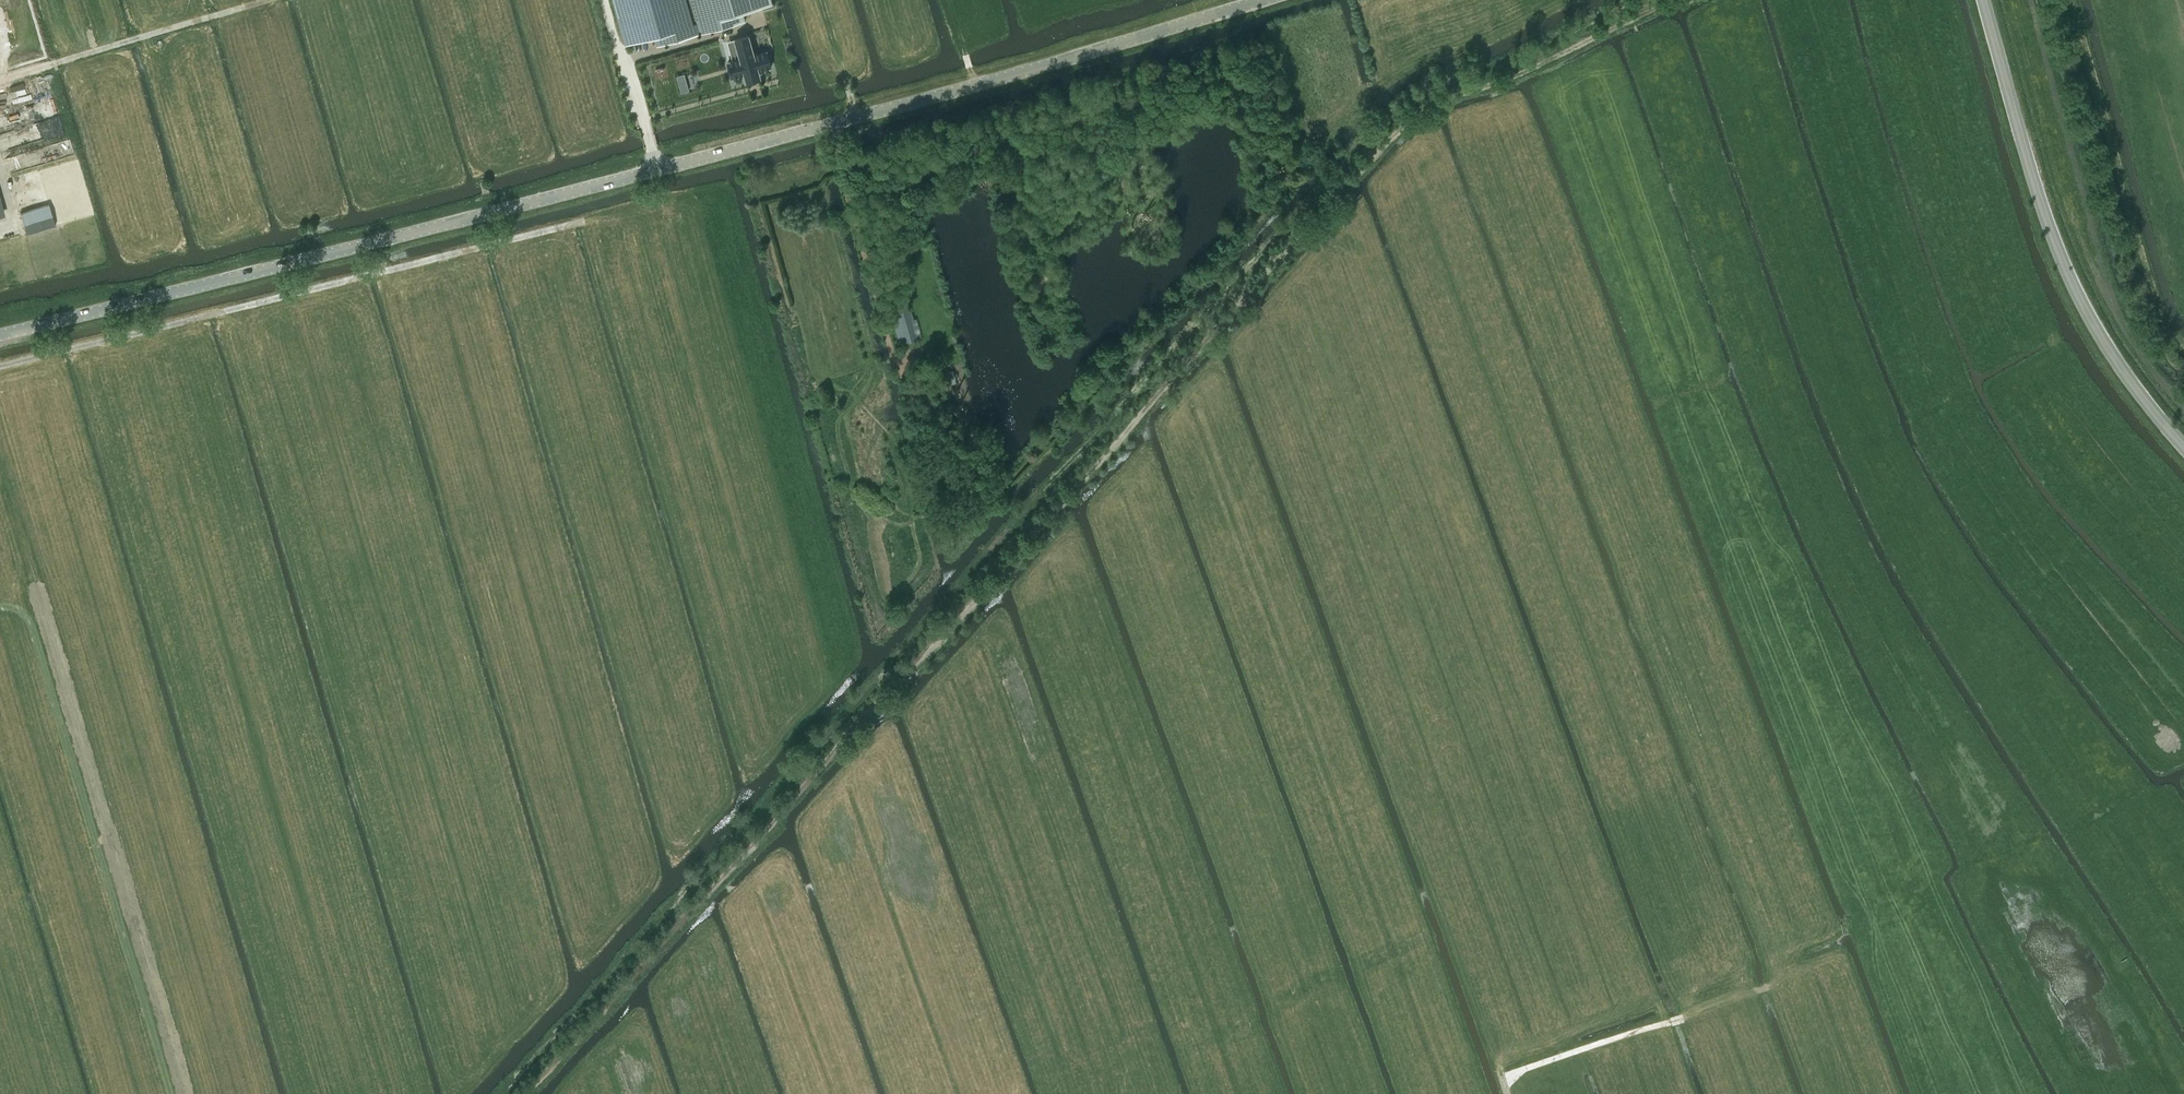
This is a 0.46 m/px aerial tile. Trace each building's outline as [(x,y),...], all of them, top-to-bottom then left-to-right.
[(30,0),(0,0),(0,73),(12,69),(48,59),(30,0)] [(626,44),(655,36),(658,45),(745,20),(743,12),(762,6),(772,3),(771,0),(613,0),(626,44)] [(745,74),(746,78),(747,81),(761,77),(760,74),(759,71),(771,67),(767,51),(754,55),(749,35),(735,39),(740,59),(728,62),(732,78),(745,74)] [(49,206),(21,215),(27,234),(55,225),(52,215),(49,206)] [(890,308),(900,344),(912,341),(902,305),(890,308)]
